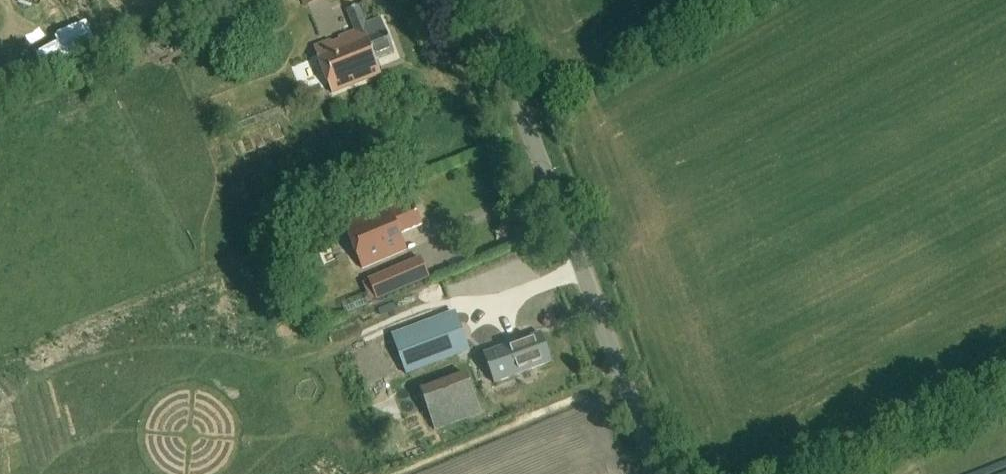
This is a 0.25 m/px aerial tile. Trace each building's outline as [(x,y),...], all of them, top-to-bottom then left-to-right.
[(376,61),(394,54),(381,20),(366,25),(358,6),(347,11),(355,32),(314,48),(332,94),(382,75),(376,61)] [(168,50),(193,39),(186,24),(162,35),(168,50)] [(400,234),(422,225),(410,197),(389,206),(388,206),(344,224),(362,269),(407,250),(400,234)] [(396,273),(377,281),(361,287),(369,306),(385,299),(404,291),(396,273)] [(408,374),(469,352),(455,314),(394,336),(408,374)] [(514,377),(552,363),(542,335),(504,349),(514,377)] [(421,393),(400,402),(408,422),(429,413),(436,430),(480,412),(464,372),(420,390),(421,393)]
